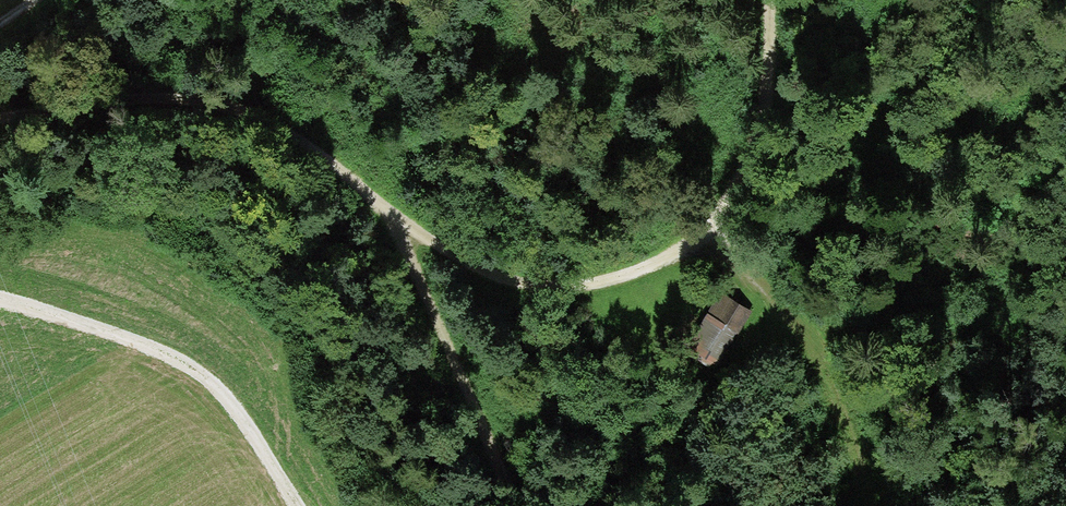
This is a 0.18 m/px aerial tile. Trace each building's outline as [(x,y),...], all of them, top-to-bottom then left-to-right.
[(684,341),(715,361),(748,308),(717,288),(684,341)]
